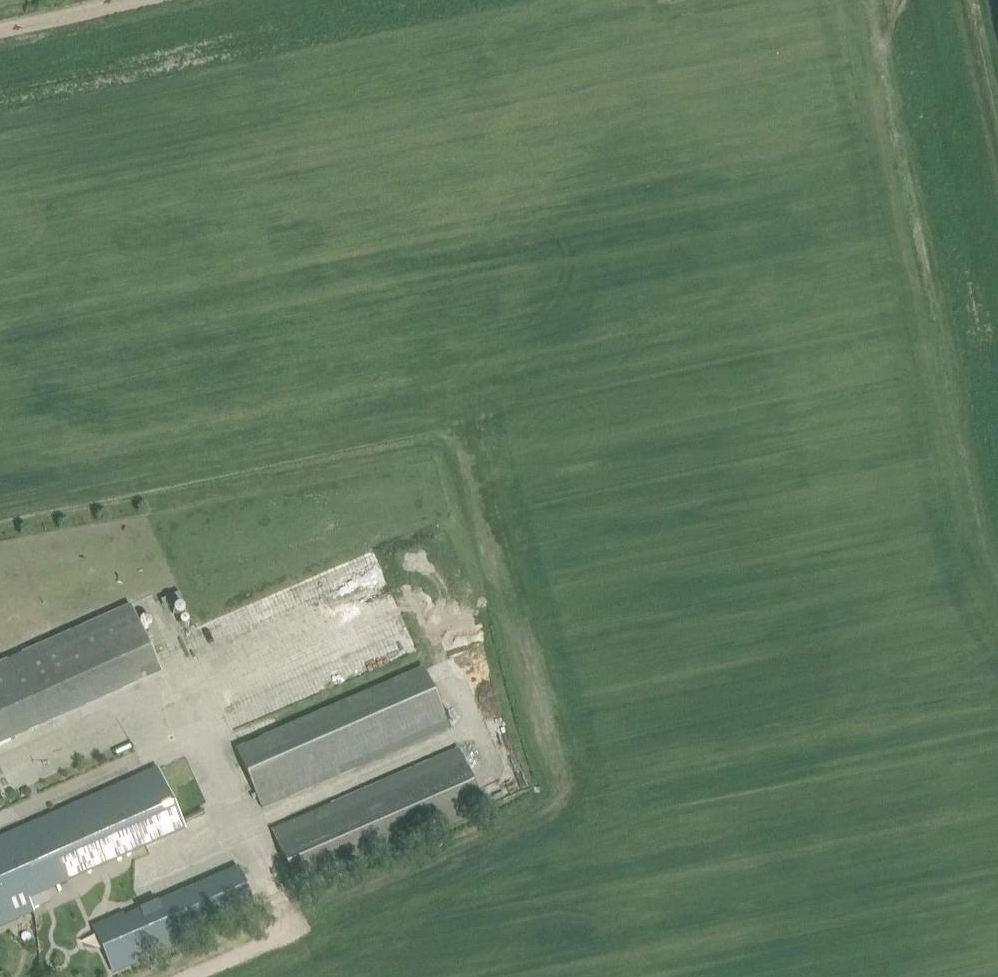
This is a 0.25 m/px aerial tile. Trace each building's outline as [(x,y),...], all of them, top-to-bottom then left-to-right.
[(16,739),(9,723),(64,699),(40,646),(0,664),(0,745),(16,739)] [(264,807),(447,727),(421,668),(238,748),(264,807)] [(297,885),(482,805),(458,751),(274,831),(297,885)] [(1,926),(34,911),(30,901),(69,884),(65,875),(171,828),(183,822),(159,768),(147,773),(0,839),(0,926),(1,926)] [(113,972),(179,944),(176,938),(253,904),(236,866),(93,927),(113,972)]
